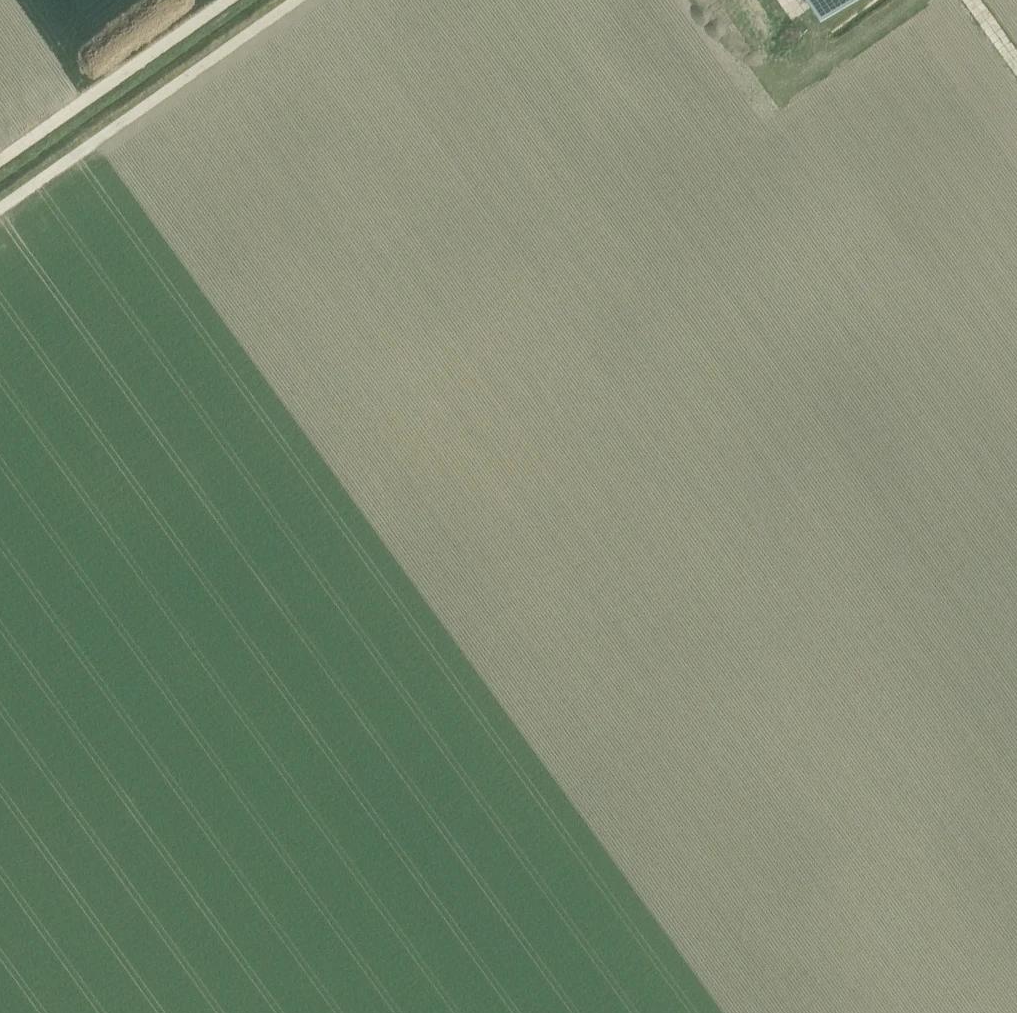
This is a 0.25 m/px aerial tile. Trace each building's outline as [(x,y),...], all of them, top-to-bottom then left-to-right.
[(826,11),(841,0),(819,0),(826,11)]
